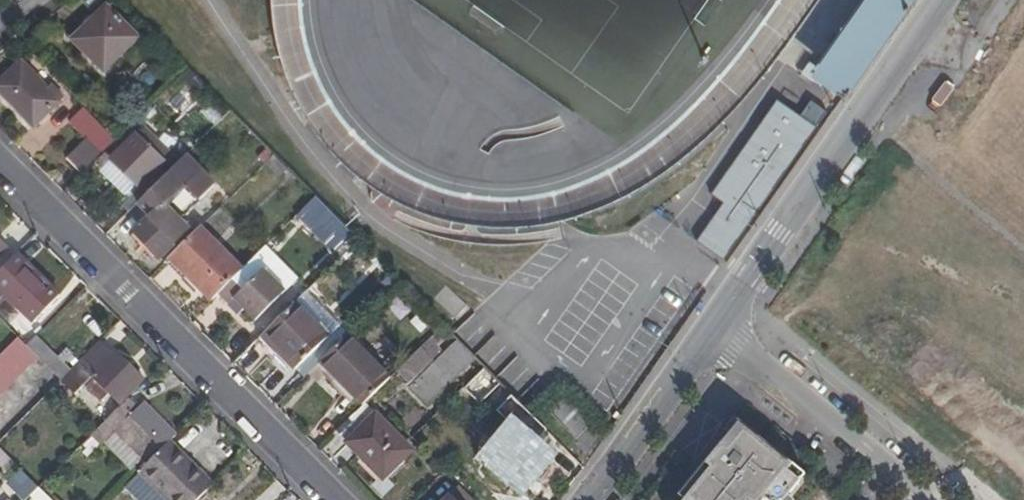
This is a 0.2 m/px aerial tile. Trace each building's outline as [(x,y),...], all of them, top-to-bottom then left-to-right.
[(912,0),(863,0),(816,67),(811,74),(843,98),(912,0)] [(136,38),(105,7),(72,40),(103,71),(136,38)] [(21,63),(0,82),(0,94),(33,128),(63,100),(51,87),(47,91),(21,63)] [(811,74),(816,67),(810,63),(800,76),(806,81),(811,74)] [(167,94),(156,104),(170,118),(181,109),(167,94)] [(817,124),(780,98),(713,193),(726,202),(700,239),(724,256),(817,124)] [(100,155),(115,141),(84,109),(69,123),(100,155)] [(138,204),(179,163),(145,128),(112,161),(137,186),(120,202),(129,213),(138,204)] [(214,186),(185,157),(179,163),(138,204),(150,216),(132,232),(159,259),(188,230),(165,207),(186,186),(200,200),(214,186)] [(338,257),(359,238),(320,196),(299,215),(338,257)] [(218,294),(241,271),(198,228),(169,257),(212,300),(218,294)] [(8,249),(0,241),(0,257),(8,249)] [(19,256),(0,275),(0,295),(4,291),(35,323),(61,298),(19,256)] [(257,276),(247,265),(241,271),(218,294),(228,304),(233,300),(255,321),(284,291),(263,269),(257,276)] [(327,337),(294,303),(265,332),(287,355),(284,359),(294,370),(327,337)] [(447,345),(435,333),(428,339),(440,352),(447,345)] [(363,403),(371,396),(388,379),(346,336),(319,363),(361,405),(363,403)] [(62,382),(71,372),(37,338),(27,347),(39,359),(62,382)] [(440,352),(428,339),(396,371),(408,384),(440,352)] [(27,347),(19,340),(0,359),(0,397),(39,359),(27,347)] [(427,407),(475,360),(456,341),(409,388),(427,407)] [(115,356),(102,342),(81,363),(121,404),(145,381),(118,353),(115,356)] [(138,409),(129,400),(79,449),(88,459),(116,431),(138,409)] [(146,401),(138,409),(116,431),(148,465),(172,442),(180,435),(146,401)] [(586,429),(559,402),(549,412),(576,440),(586,429)] [(411,452),(363,403),(361,405),(335,431),(383,480),(411,452)] [(545,431),(527,413),(524,410),(484,459),(520,489),(548,456),(535,445),(545,431)] [(683,499),(752,499),(757,493),(765,499),(783,499),(799,480),(787,470),(791,464),(767,444),(764,448),(737,426),(713,457),(721,463),(711,474),(707,471),(683,499)] [(172,442),(148,465),(141,473),(168,499),(198,499),(214,485),(172,442)] [(8,472),(17,463),(0,447),(0,464),(8,472)] [(461,487),(447,499),(474,499),(461,487)] [(40,488),(29,499),(30,499),(52,499),(40,488)]
